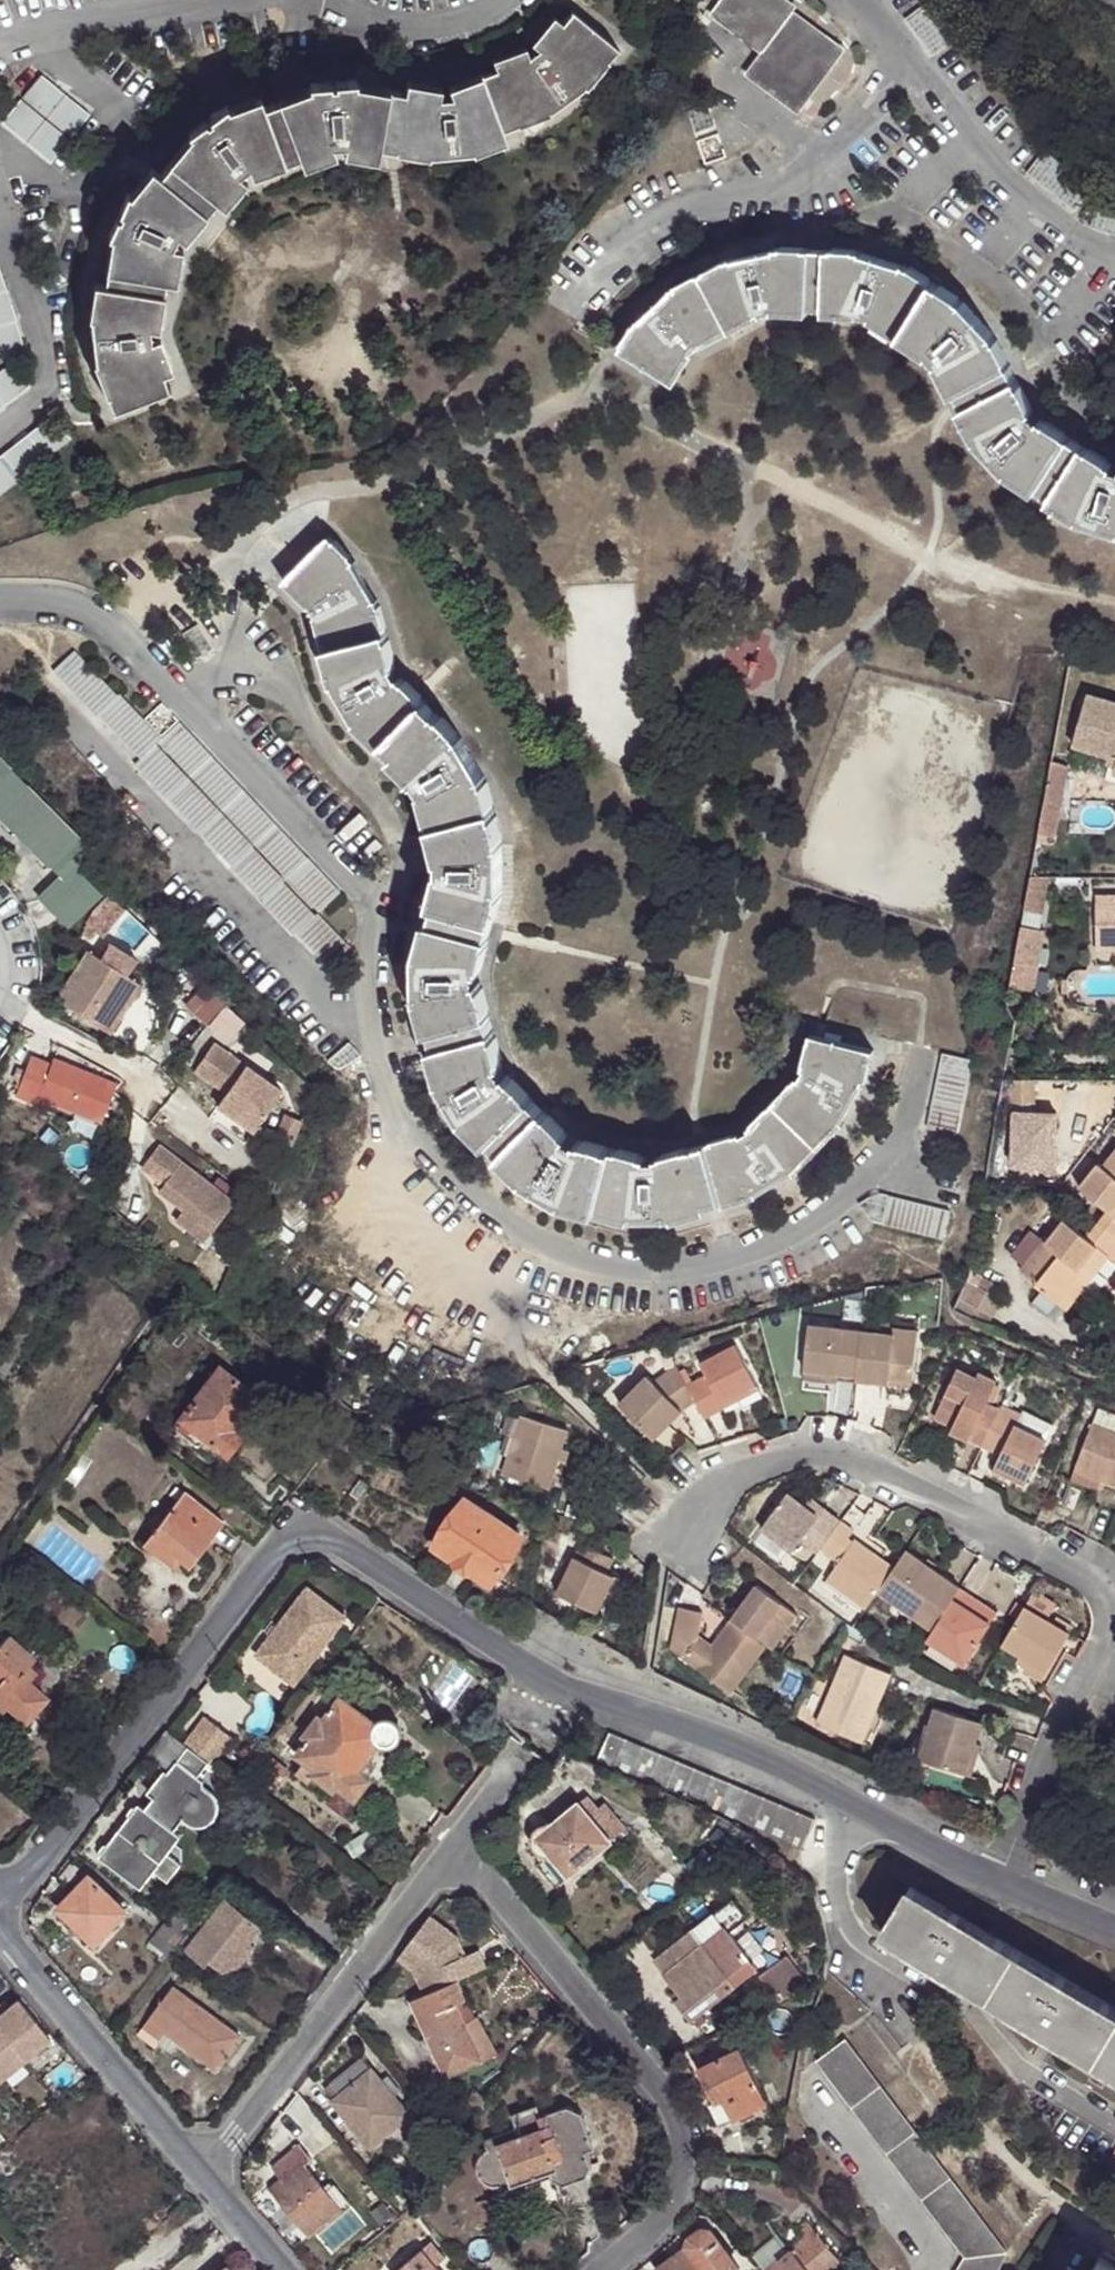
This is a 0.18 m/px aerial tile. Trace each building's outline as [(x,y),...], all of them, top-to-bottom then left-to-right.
[(758,0),(718,0),(705,16),(732,36),(758,0)] [(762,0),(758,0),(732,36),(756,55),(783,21),(785,17),(762,0)] [(924,4),(901,20),(928,58),(952,41),(924,4)] [(796,9),(748,75),(797,112),(846,49),(796,9)] [(489,63),(493,73),(513,127),(514,130),(544,119),(543,115),(580,89),(583,91),(604,65),(601,63),(611,52),(568,16),(557,27),(550,21),(528,47),(536,52),(524,60),(521,52),(489,63)] [(477,79),(497,134),(513,127),(493,73),(477,79)] [(401,95),(391,152),(391,155),(426,160),(424,157),(468,154),(469,157),(501,145),(497,134),(477,79),(477,77),(444,89),(448,99),(436,100),(437,89),(404,84),(401,95)] [(66,141),(87,118),(37,78),(0,122),(0,127),(47,164),(66,141)] [(372,160),(375,148),(384,93),(384,90),(352,84),(354,80),(306,86),(308,89),(276,101),(276,103),(296,156),(301,168),(333,156),(330,146),(342,143),(339,155),(372,160)] [(375,148),(391,152),(401,95),(384,93),(375,148)] [(167,164),(168,166),(211,201),(222,208),(243,181),(236,176),(246,168),(250,178),(281,165),(280,162),(260,109),(256,99),(225,112),(223,107),(184,136),(187,138),(167,164)] [(276,103),(260,109),(280,162),(296,156),(276,103)] [(1085,191),(1038,152),(1020,173),(1067,213),(1085,191)] [(168,166),(158,179),(202,212),(211,201),(168,166)] [(104,271),(107,271),(163,280),(173,282),(179,248),(169,246),(174,234),(184,241),(204,215),(202,212),(158,179),(148,171),(128,197),(124,195),(106,238),(109,238),(104,271)] [(811,315),(813,308),(814,251),(780,250),(734,259),(704,275),(733,331),(764,315),(776,312),(811,315)] [(820,308),(828,309),(830,251),(822,251),(814,251),(813,308),(820,308)] [(875,321),(905,339),(939,286),(907,266),(864,253),(830,251),(828,309),(828,315),(862,317),(875,321)] [(107,271),(105,287),(160,295),(163,280),(107,271)] [(703,347),(733,331),(704,275),(673,291),(639,323),(620,351),(676,385),(693,357),(703,347)] [(160,295),(105,287),(92,286),(88,320),(91,322),(95,364),(92,366),(106,398),(108,397),(114,411),(165,389),(160,375),(171,370),(158,338),(148,341),(148,330),(157,330),(163,296),(160,295)] [(959,397),(964,395),(1015,368),(1000,337),(969,303),(939,286),(905,339),(934,357),(943,367),(959,397)] [(11,326),(15,323),(4,293),(0,294),(0,330),(11,326)] [(21,354),(11,326),(0,330),(0,361),(21,354)] [(966,401),(970,409),(1024,382),(1018,374),(1015,368),(964,395),(966,401)] [(1042,496),(1046,492),(1078,442),(1048,422),(1040,414),(1024,382),(970,409),(967,412),(984,443),(1014,476),(1042,496)] [(25,435),(44,459),(68,441),(49,417),(25,435)] [(44,459),(25,435),(0,456),(0,459),(17,481),(44,459)] [(1046,492),(1059,500),(1092,449),(1078,442),(1046,492)] [(1059,500),(1056,505),(1087,523),(1114,532),(1114,464),(1092,449),(1059,500)] [(17,481),(0,459),(0,494),(17,481)] [(351,725),(374,747),(379,745),(420,703),(396,680),(391,670),(386,651),(373,605),(370,605),(346,566),(349,562),(325,538),(279,586),(303,609),(309,620),(328,685),(331,685),(353,723),(351,725)] [(91,717),(94,714),(114,696),(71,651),(49,673),(91,717)] [(1075,744),(1114,756),(1114,701),(1090,693),(1075,744)] [(156,742),(160,738),(116,694),(114,696),(94,714),(137,759),(152,746),(156,742)] [(387,754),(391,759),(433,715),(420,703),(379,745),(387,754)] [(490,813),(483,792),(483,782),(478,782),(455,742),(458,740),(433,715),(391,759),(387,762),(416,792),(426,829),(490,813)] [(187,776),(207,756),(175,723),(160,738),(156,742),(187,776)] [(130,765),(162,800),(183,779),(152,746),(137,759),(130,765)] [(207,756),(187,776),(219,810),(240,792),(207,756)] [(58,873),(69,864),(85,848),(0,761),(0,814),(58,873)] [(1052,843),(1071,768),(1052,763),(1033,838),(1052,843)] [(183,779),(162,800),(196,833),(216,813),(183,779)] [(240,792),(219,810),(252,844),(272,825),(240,792)] [(216,813),(196,833),(227,867),(248,846),(216,813)] [(490,813),(426,829),(435,860),(435,871),(425,905),(431,907),(488,924),(499,892),(495,891),(496,844),(499,843),(490,813)] [(304,859),(272,825),(252,844),(284,878),(304,859)] [(280,880),(248,846),(227,867),(260,900),(279,882),(280,880)] [(336,891),(304,859),(284,878),(315,912),(336,891)] [(38,897),(68,927),(99,895),(69,864),(58,873),(38,897)] [(1037,876),(1021,962),(1043,966),(1050,929),(1044,929),(1054,876),(1037,876)] [(311,915),(279,882),(260,900),(258,904),(289,935),(292,933),(311,915)] [(1114,942),(1114,885),(1104,885),(1103,942),(1114,942)] [(428,915),(426,922),(484,939),(486,932),(488,924),(431,907),(428,915)] [(313,912),(311,915),(292,933),(325,966),(346,947),(313,912)] [(421,1033),(428,1032),(485,1016),(478,987),(474,971),(476,968),(484,939),(426,922),(422,922),(414,951),(417,953),(417,998),(412,999),(421,1033)] [(129,1002),(142,981),(95,949),(62,999),(116,1035),(127,1018),(121,1014),(129,1002)] [(150,985),(142,981),(129,1002),(135,1006),(150,985)] [(207,987),(186,1006),(204,1025),(224,1007),(207,987)] [(127,1018),(135,1006),(129,1002),(121,1014),(127,1018)] [(485,1016),(428,1032),(432,1048),(490,1035),(485,1016)] [(490,1035),(432,1048),(426,1049),(435,1079),(438,1078),(458,1118),(457,1121),(481,1147),(486,1140),(528,1100),(504,1077),(497,1063),(490,1035)] [(788,1083),(768,1105),(815,1148),(838,1127),(835,1123),(857,1083),(861,1083),(868,1052),(805,1036),(797,1070),(788,1083)] [(223,1044),(202,1071),(234,1095),(224,1108),(260,1134),(290,1093),(223,1044)] [(936,1053),(921,1125),(951,1132),(967,1060),(936,1053)] [(33,1069),(39,1057),(33,1054),(27,1067),(33,1069)] [(58,1067),(39,1057),(33,1069),(21,1095),(41,1105),(43,1098),(103,1128),(121,1090),(61,1060),(58,1067)] [(1010,1072),(1004,1103),(1041,1104),(1041,1072),(1010,1072)] [(540,1112),(528,1100),(486,1140),(498,1152),(540,1112)] [(728,1138),(704,1145),(717,1200),(719,1209),(752,1199),(750,1196),(790,1173),(794,1174),(815,1148),(768,1105),(743,1129),(728,1138)] [(561,1134),(540,1112),(498,1152),(494,1158),(517,1181),(521,1179),(561,1202),(559,1206),(590,1212),(607,1149),(573,1141),(561,1134)] [(697,1147),(690,1149),(703,1203),(711,1201),(717,1200),(704,1145),(697,1147)] [(161,1193),(179,1207),(183,1202),(189,1207),(185,1213),(177,1222),(194,1235),(202,1225),(215,1235),(238,1206),(162,1146),(145,1168),(167,1185),(161,1193)] [(645,1155),(607,1149),(590,1212),(624,1219),(624,1216),(670,1216),(671,1219),(704,1212),(703,1203),(690,1149),(657,1157),(645,1155)] [(1111,1163),(1107,1160),(1087,1183),(1114,1206),(1114,1157),(1111,1163)] [(884,1194),(878,1224),(939,1237),(946,1208),(884,1194)] [(183,1202),(179,1207),(185,1213),(189,1207),(183,1202)] [(1104,1219),(1114,1228),(1114,1206),(1104,1219)] [(1051,1238),(1065,1249),(1060,1254),(1040,1278),(1043,1281),(1063,1298),(1096,1259),(1102,1265),(1114,1251),(1114,1252),(1114,1228),(1104,1219),(1104,1220),(1093,1233),(1071,1215),(1051,1238)] [(206,1245),(215,1235),(202,1225),(194,1235),(206,1245)] [(1016,1257),(1028,1267),(1047,1243),(1035,1233),(1016,1257)] [(1040,1278),(1060,1254),(1047,1243),(1028,1267),(1025,1270),(1041,1284),(1043,1281),(1040,1278)] [(1096,1259),(1063,1298),(1070,1303),(1102,1265),(1096,1259)] [(978,1270),(973,1278),(992,1288),(996,1279),(978,1270)] [(973,1278),(964,1296),(991,1308),(999,1292),(992,1288),(973,1278)] [(858,1378),(861,1378),(866,1331),(809,1324),(808,1329),(805,1357),(804,1369),(839,1374),(857,1375),(858,1378)] [(805,1357),(808,1329),(797,1327),(794,1355),(805,1357)] [(866,1331),(861,1378),(896,1380),(897,1376),(920,1378),(924,1329),(900,1327),(899,1333),(866,1331)] [(692,1383),(709,1416),(730,1404),(727,1399),(763,1381),(742,1341),(706,1359),(713,1372),(692,1383)] [(237,1425),(260,1395),(220,1363),(172,1424),(197,1445),(199,1443),(222,1460),(244,1431),(237,1425)] [(703,1419),(709,1416),(692,1383),(689,1379),(683,1382),(675,1367),(659,1378),(652,1370),(616,1404),(652,1439),(687,1407),(694,1403),(703,1419)] [(838,1382),(839,1374),(804,1369),(804,1378),(838,1382)] [(952,1432),(985,1447),(1002,1411),(988,1405),(997,1383),(978,1374),(976,1379),(959,1370),(941,1409),(959,1418),(954,1428),(952,1432)] [(897,1376),(896,1380),(894,1392),(913,1394),(920,1378),(897,1376)] [(727,1399),(730,1404),(766,1386),(763,1381),(727,1399)] [(267,1400),(260,1395),(237,1425),(244,1431),(267,1400)] [(936,1420),(954,1428),(959,1418),(941,1409),(936,1420)] [(1002,1411),(985,1447),(1002,1455),(997,1468),(1028,1483),(1049,1441),(1018,1427),(1022,1420),(1002,1411)] [(552,1489),(569,1429),(524,1416),(506,1475),(552,1489)] [(1114,1489),(1114,1435),(1093,1426),(1074,1473),(1092,1481),(1094,1475),(1101,1479),(1099,1483),(1114,1489)] [(249,1544),(264,1525),(242,1508),(225,1496),(212,1511),(184,1490),(145,1541),(161,1554),(167,1546),(178,1554),(189,1563),(220,1522),(249,1544)] [(824,1546),(844,1519),(827,1507),(818,1516),(806,1507),(788,1494),(761,1527),(793,1551),(802,1539),(820,1551),(824,1546)] [(502,1558),(509,1549),(520,1531),(466,1496),(434,1544),(499,1587),(514,1566),(502,1558)] [(818,1516),(827,1507),(814,1497),(806,1507),(818,1516)] [(859,1529),(844,1519),(824,1546),(839,1556),(854,1536),(859,1529)] [(858,1538),(854,1536),(839,1556),(843,1559),(858,1538)] [(881,1590),(898,1566),(858,1538),(843,1559),(829,1579),(869,1607),(881,1590)] [(609,1592),(617,1577),(608,1572),(615,1559),(584,1544),(559,1594),(598,1613),(609,1592)] [(167,1546),(161,1554),(171,1562),(178,1554),(167,1546)] [(965,1585),(910,1548),(898,1566),(881,1590),(938,1627),(963,1588),(965,1585)] [(520,1556),(509,1549),(502,1558),(514,1566),(520,1556)] [(622,1579),(617,1577),(609,1592),(614,1595),(622,1579)] [(308,1583),(256,1651),(295,1681),(346,1613),(308,1583)] [(736,1618),(774,1647),(796,1615),(758,1587),(736,1618)] [(963,1588),(938,1627),(931,1636),(970,1662),(995,1623),(972,1607),(977,1600),(979,1597),(963,1588)] [(1037,1592),(1029,1605),(1074,1634),(1077,1626),(1055,1613),(1060,1605),(1037,1592)] [(1000,1614),(977,1600),(972,1607),(995,1623),(1000,1614)] [(1074,1634),(1029,1605),(1005,1645),(1023,1654),(1034,1661),(1029,1670),(1046,1681),(1074,1634)] [(771,1651),(774,1647),(736,1618),(717,1643),(720,1646),(715,1650),(701,1639),(705,1614),(683,1610),(674,1652),(732,1696),(767,1648),(771,1651)] [(27,1683),(18,1675),(26,1667),(32,1660),(5,1636),(0,1641),(0,1708),(3,1710),(9,1705),(25,1719),(44,1698),(27,1683)] [(1034,1661),(1023,1654),(1017,1664),(1028,1670),(1029,1670),(1034,1661)] [(862,1745),(891,1676),(846,1657),(818,1727),(862,1745)] [(18,1675),(27,1683),(35,1674),(26,1667),(18,1675)] [(341,1697),(323,1719),(319,1716),(304,1735),(308,1739),(297,1754),(317,1769),(313,1775),(333,1791),(337,1785),(356,1798),(371,1779),(358,1768),(378,1743),(380,1745),(388,1746),(395,1744),(399,1738),(400,1730),(397,1723),(390,1719),(382,1720),(376,1724),(341,1697)] [(976,1747),(983,1724),(935,1709),(919,1761),(967,1776),(974,1754),(971,1753),(973,1747),(976,1747)] [(203,1717),(183,1744),(207,1762),(210,1764),(230,1737),(203,1717)] [(197,1776),(207,1762),(183,1744),(165,1731),(145,1757),(164,1771),(154,1783),(155,1787),(159,1791),(146,1809),(139,1803),(136,1807),(132,1806),(126,1814),(128,1818),(108,1843),(104,1842),(98,1850),(100,1854),(98,1856),(139,1888),(153,1871),(167,1882),(181,1865),(167,1853),(180,1836),(173,1830),(181,1821),(190,1825),(200,1825),(209,1822),(213,1816),(214,1806),(211,1796),(201,1787),(203,1780),(197,1776)] [(806,1846),(818,1819),(610,1732),(598,1759),(806,1846)] [(557,1887),(588,1861),(627,1828),(614,1812),(599,1824),(591,1814),(598,1809),(589,1798),(587,1800),(555,1826),(553,1825),(544,1824),(537,1827),(533,1834),(532,1842),(526,1846),(539,1862),(537,1864),(557,1887)] [(89,1876),(59,1908),(94,1944),(124,1912),(89,1876)] [(913,1884),(884,1931),(982,1989),(1081,2047),(1114,2067),(1114,2004),(913,1884)] [(185,1931),(182,1935),(173,1946),(183,1954),(187,1949),(207,1964),(210,1960),(222,1970),(229,1968),(233,1963),(237,1966),(253,1945),(249,1943),(260,1927),(226,1899),(195,1939),(185,1931)] [(177,1910),(167,1922),(182,1935),(185,1931),(192,1922),(177,1910)] [(682,1996),(676,2001),(692,2019),(758,1965),(714,1913),(655,1960),(667,1973),(665,1974),(677,1990),(682,1996)] [(414,1970),(424,1993),(458,1979),(459,1978),(451,1962),(466,1955),(458,1936),(431,1915),(398,1958),(414,1970)] [(147,1946),(163,1959),(167,1955),(173,1946),(182,1935),(167,1922),(147,1946)] [(459,1978),(486,1966),(478,1948),(466,1955),(451,1962),(459,1978)] [(786,2000),(808,1985),(790,1959),(768,1974),(786,2000)] [(424,1993),(411,1999),(444,2074),(492,2055),(458,1979),(424,1993)] [(165,2033),(214,2068),(239,2035),(172,1986),(147,2020),(137,2035),(155,2048),(165,2033)] [(671,1994),(676,2001),(682,1996),(677,1990),(671,1994)] [(23,2059),(49,2038),(17,1998),(8,2005),(3,2009),(0,2005),(0,2078),(23,2059)] [(0,2003),(0,2005),(3,2009),(8,2005),(4,2000),(0,2003)] [(1009,2251),(846,2037),(818,2058),(965,2257),(957,2269),(999,2269),(1009,2251)] [(723,2125),(769,2101),(741,2047),(698,2066),(705,2079),(699,2082),(723,2125)] [(394,2097),(381,2081),(363,2059),(333,2084),(341,2095),(333,2102),(371,2148),(410,2116),(394,2097)] [(388,2075),(381,2081),(394,2097),(401,2092),(388,2075)] [(485,2140),(489,2151),(483,2155),(480,2164),(480,2173),(485,2181),(492,2186),(502,2187),(513,2183),(514,2186),(552,2172),(555,2180),(567,2185),(591,2177),(595,2164),(602,2161),(586,2113),(572,2106),(544,2117),(540,2105),(512,2114),(517,2128),(485,2140)] [(298,2145),(278,2163),(287,2174),(282,2179),(274,2186),(292,2207),(288,2210),(310,2236),(343,2210),(341,2207),(347,2201),(336,2186),(329,2192),(307,2166),(312,2161),(298,2145)] [(287,2174),(278,2163),(272,2168),(282,2179),(287,2174)] [(480,2201),(486,2228),(500,2225),(495,2198),(480,2201)] [(742,2266),(714,2228),(716,2216),(706,2214),(704,2226),(693,2235),(691,2245),(660,2268),(662,2269),(737,2269),(742,2266)] [(768,2269),(820,2269),(840,2254),(812,2220),(803,2228),(808,2234),(794,2244),(783,2229),(755,2254),(768,2269)] [(438,2268),(446,2261),(431,2243),(400,2269),(440,2269),(438,2268)] [(845,2259),(840,2254),(820,2269),(831,2269),(845,2259)] [(1101,2257),(1093,2269),(1114,2269),(1114,2266),(1101,2257)] [(95,2260),(85,2269),(104,2269),(95,2260)]
